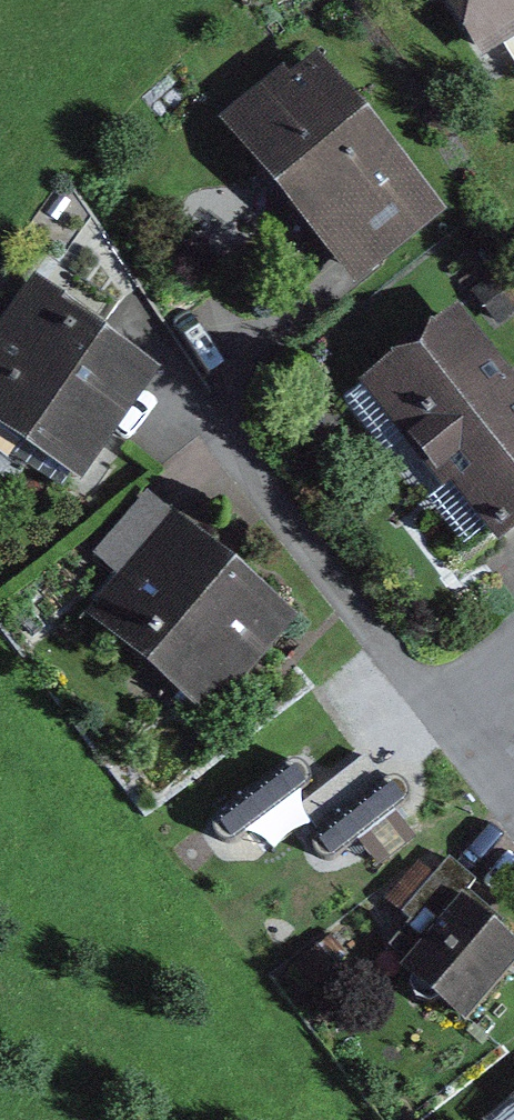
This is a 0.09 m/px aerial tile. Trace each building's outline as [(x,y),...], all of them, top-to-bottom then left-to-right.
[(484,47),(513,29),(513,0),(456,0),(484,47)] [(351,272),(429,209),(319,72),(289,96),(280,84),(232,123),(351,272)] [(85,472),(145,381),(49,317),(58,304),(31,286),(0,333),(0,416),(85,472)] [(495,535),(513,520),(513,387),(507,392),(453,326),(376,389),(495,535)] [(105,615),(206,706),(278,625),(177,535),(105,615)] [(462,1016),(513,958),(513,957),(466,914),(413,973),(462,1016)]
